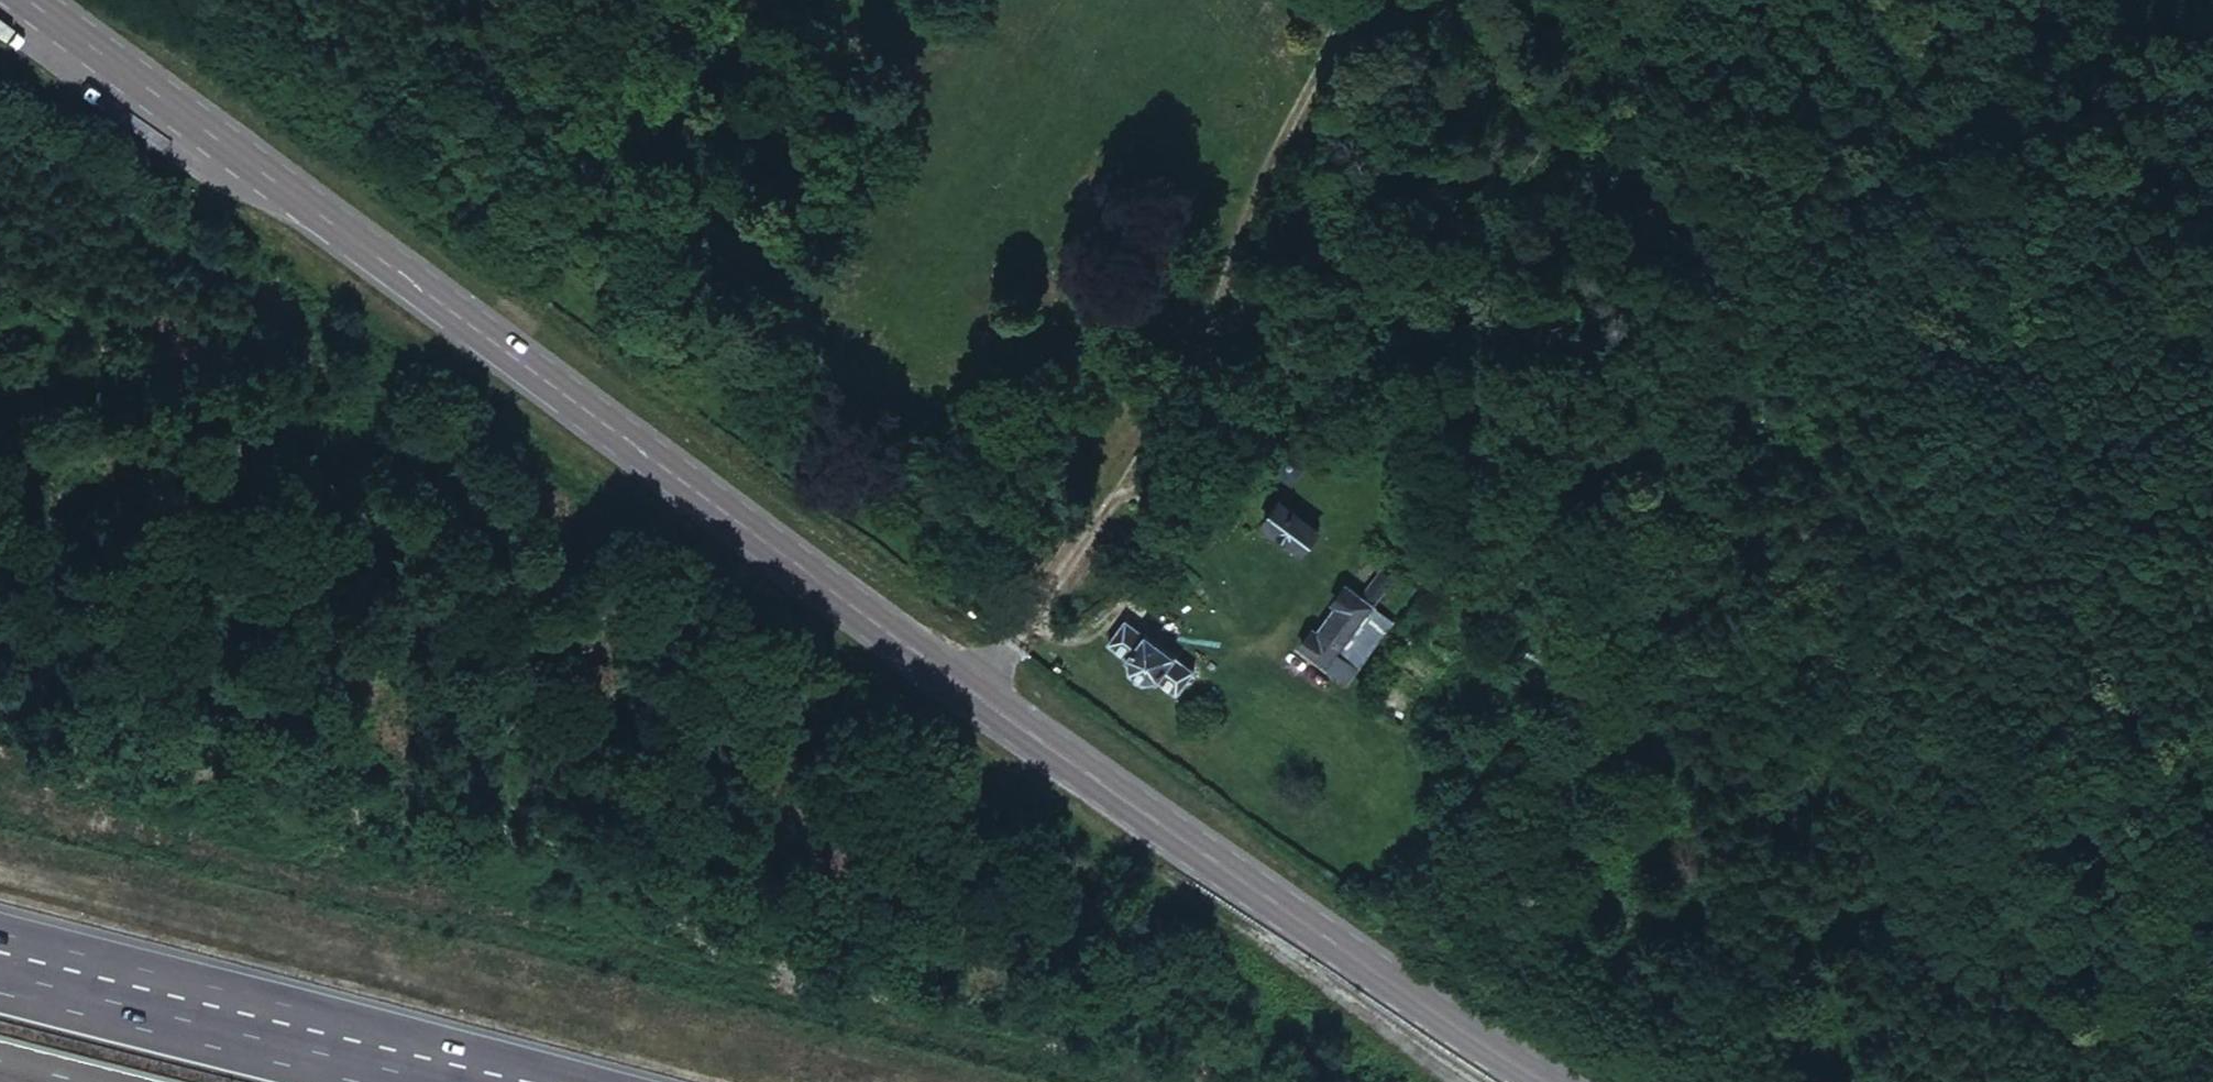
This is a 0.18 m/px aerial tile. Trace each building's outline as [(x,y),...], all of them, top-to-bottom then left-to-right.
[(1320,531),(1283,502),(1265,523),(1304,553),(1320,531)] [(1366,599),(1378,608),(1389,592),(1378,585),(1366,599)] [(1378,608),(1366,599),(1351,587),(1339,604),(1344,608),(1322,635),(1344,651),(1378,608)] [(1398,624),(1378,608),(1344,651),(1366,667),(1398,624)] [(1129,622),(1110,647),(1134,662),(1131,675),(1147,686),(1161,683),(1180,698),(1198,672),(1129,622)] [(1344,651),(1322,635),(1318,632),(1304,652),(1351,687),(1366,667),(1344,651)]
